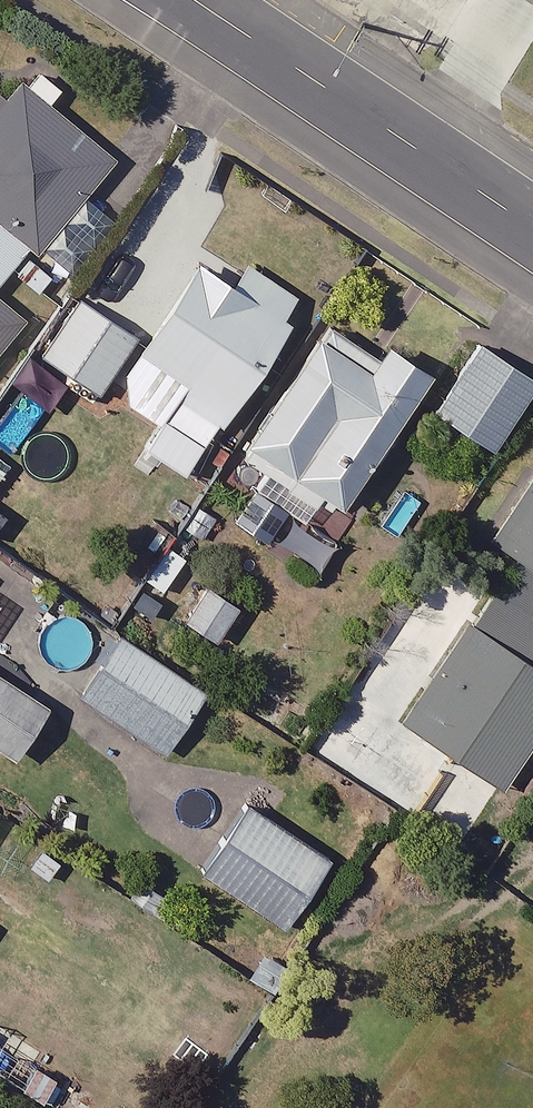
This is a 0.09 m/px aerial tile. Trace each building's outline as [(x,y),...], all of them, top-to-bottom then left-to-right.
[(22,82),(0,108),(0,280),(32,242),(39,248),(113,160),(22,82)] [(237,270),(206,248),(149,330),(90,288),(46,351),(100,389),(136,339),(190,377),(144,443),(185,471),(304,300),(245,259),(237,270)] [(23,320),(0,300),(0,348),(23,320)] [(374,353),(326,321),(243,450),(269,467),(257,486),(305,516),(320,494),(339,507),(431,365),(386,335),(374,353)] [(484,339),(438,406),(493,443),(532,385),(532,373),(484,339)] [(493,536),(514,550),(406,717),(506,782),(532,741),(532,661),(532,659),(532,475),(493,536)] [(239,600),(210,582),(188,617),(218,635),(239,600)] [(205,689),(121,635),(83,693),(167,748),(205,689)] [(13,753),(47,704),(0,672),(0,744),(13,753)] [(310,844),(245,802),(203,866),(269,908),(310,844)]
